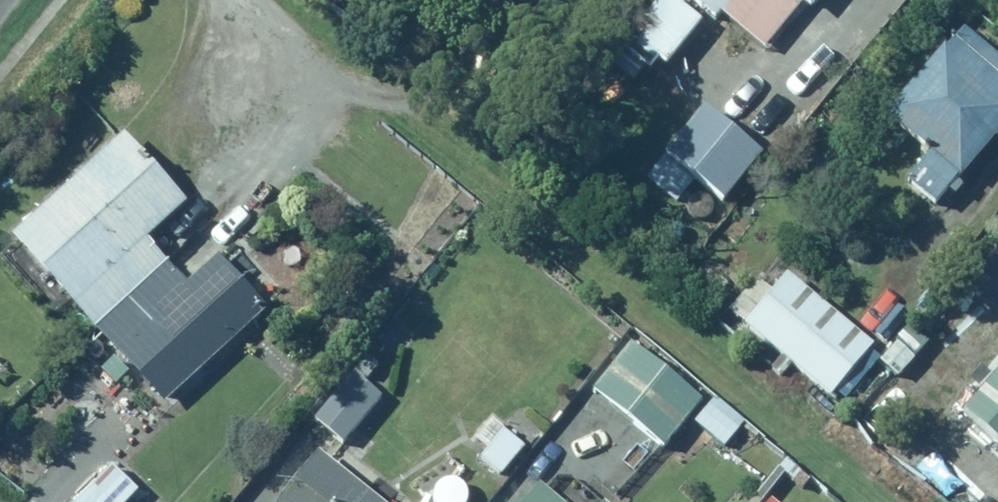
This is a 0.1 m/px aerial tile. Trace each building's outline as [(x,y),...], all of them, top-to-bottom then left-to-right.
[(676,0),(652,0),(618,38),(658,74),(703,24),(676,0)] [(715,20),(721,13),(763,47),(801,1),(813,11),(822,0),(691,0),(715,20)] [(882,114),(929,152),(903,183),(935,209),(997,131),(997,50),(963,21),(882,114)] [(706,103),(642,175),(672,202),(695,176),(725,203),(766,157),(706,103)] [(121,135),(14,234),(170,405),(270,313),(217,256),(186,284),(148,243),(187,207),(121,135)] [(746,323),(743,328),(836,400),(877,347),(784,275),(774,288),(757,276),(730,311),(746,323)] [(627,341),(590,389),(659,444),(697,396),(627,341)] [(965,407),(997,438),(997,371),(965,407)] [(356,373),(314,415),(339,440),(381,397),(356,373)] [(715,392),(692,420),(724,447),(748,419),(715,392)] [(488,449),(480,458),(500,476),(527,446),(495,416),(475,437),(488,449)] [(276,501),(379,501),(312,453),(276,501)] [(76,501),(130,501),(142,491),(117,464),(76,501)] [(546,492),(539,487),(526,501),(591,501),(592,500),(559,475),(546,492)]
